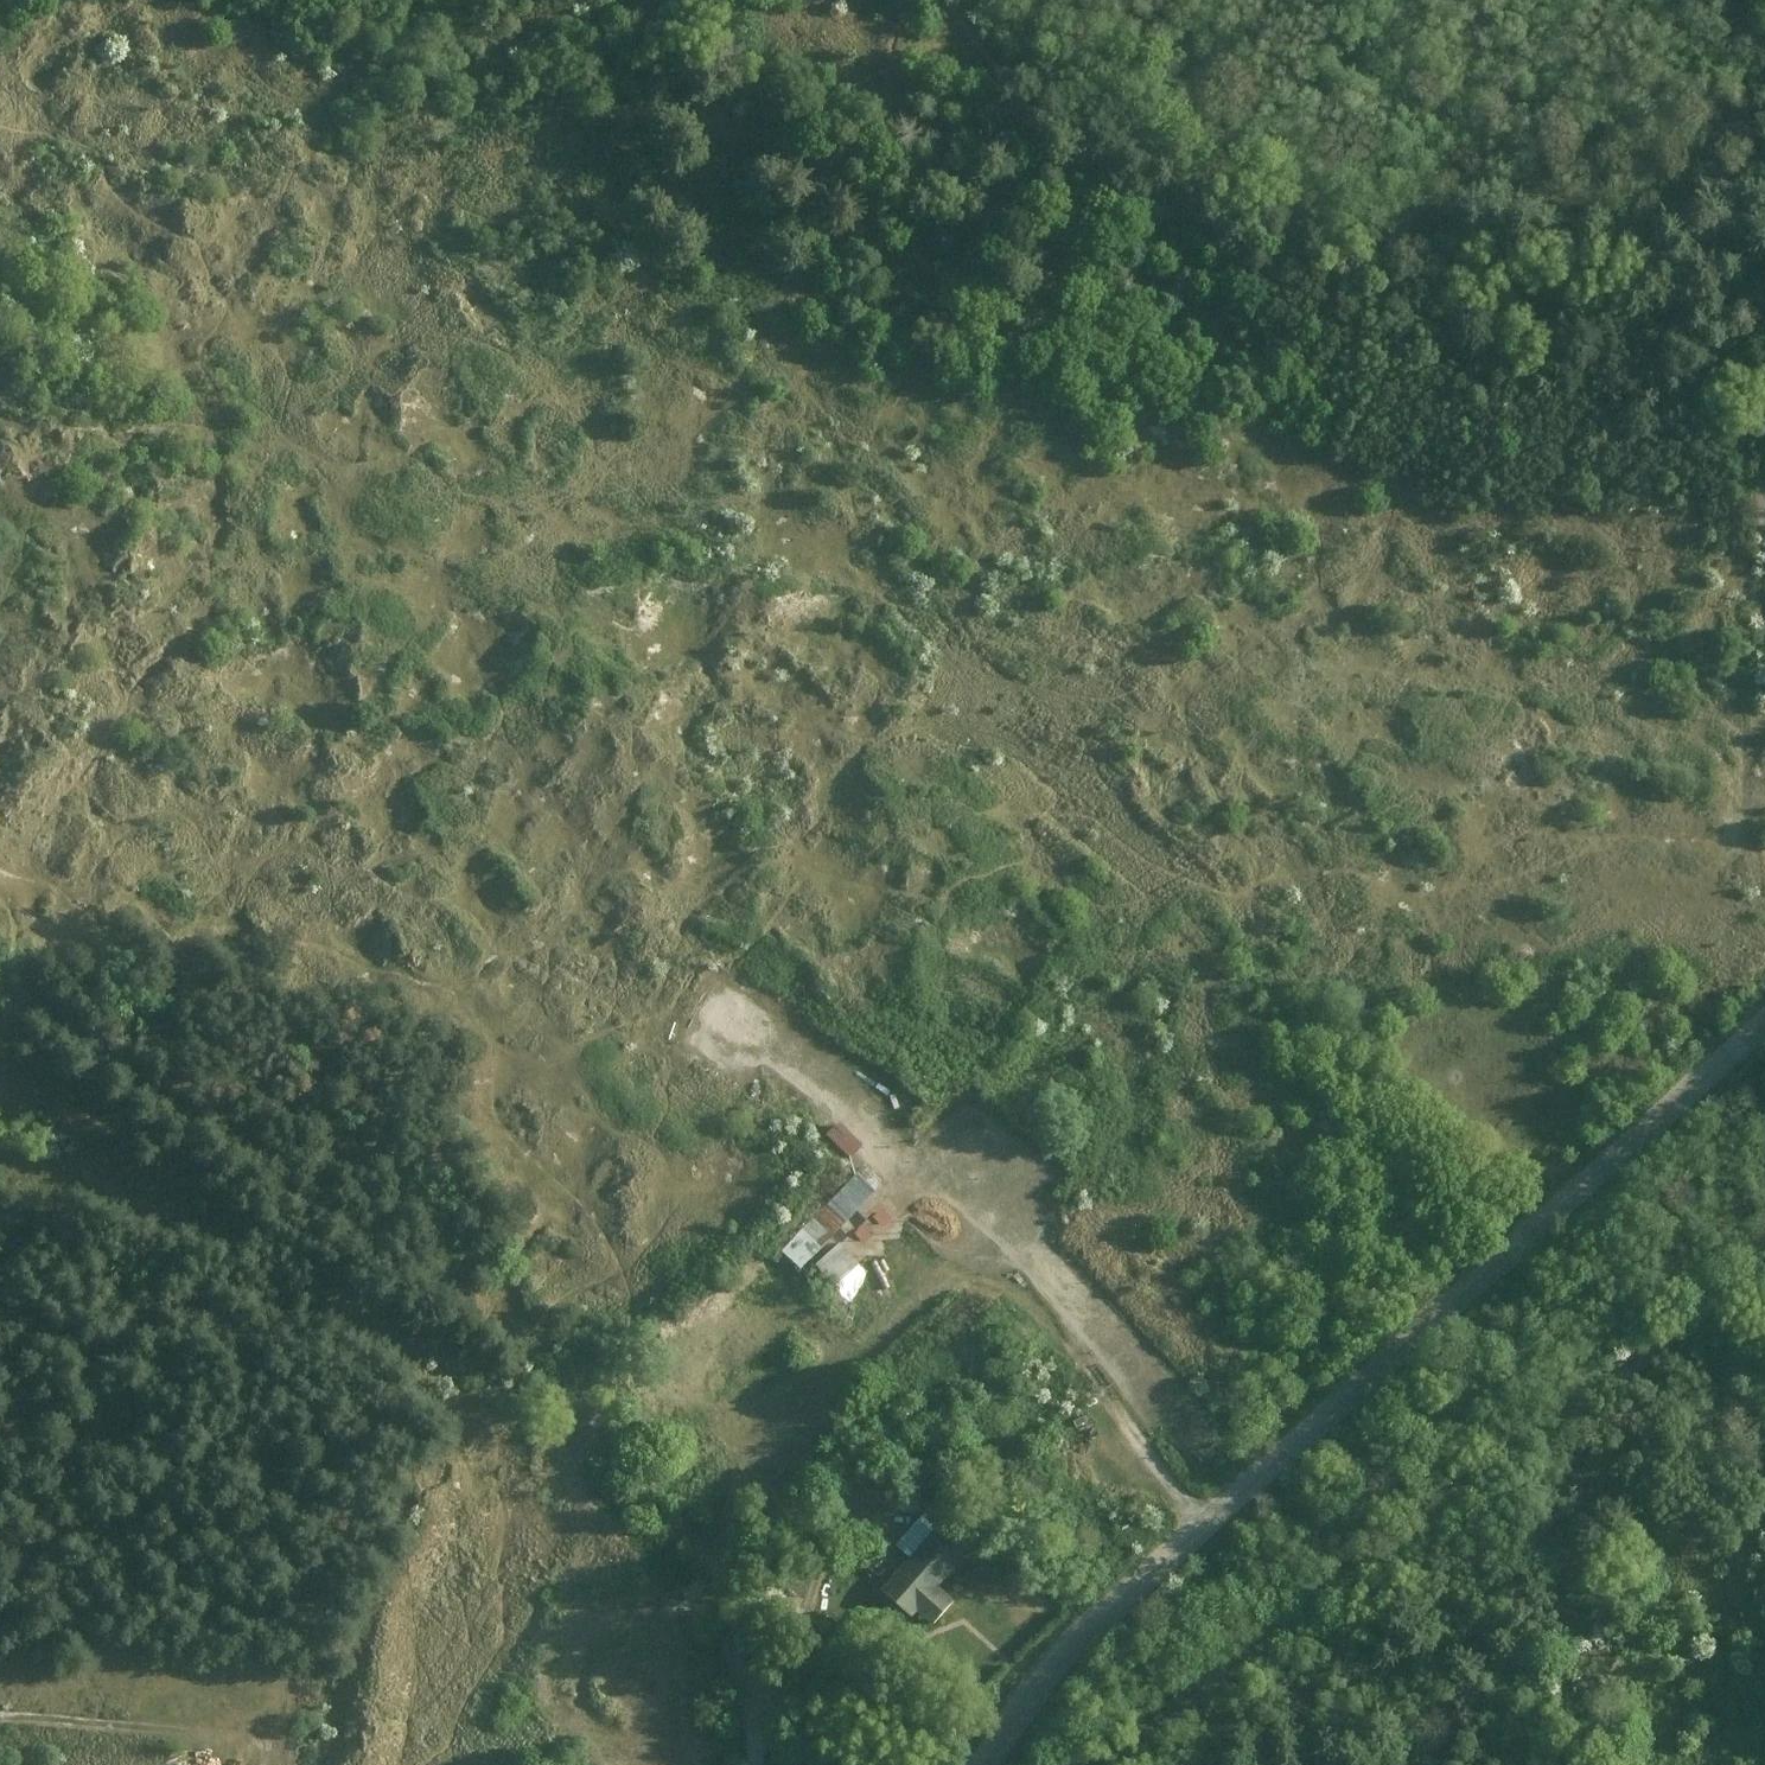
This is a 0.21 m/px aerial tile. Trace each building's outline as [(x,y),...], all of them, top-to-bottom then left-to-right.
[(842,1122),(831,1133),(857,1158),(868,1146),(842,1122)] [(859,1167),(810,1220),(823,1231),(830,1237),(871,1193),(866,1189),(874,1180),(859,1167)] [(766,1265),(746,1286),(755,1294),(775,1274),(779,1278),(791,1266),(794,1269),(817,1246),(812,1242),(823,1231),(810,1220),(777,1256),(774,1253),(764,1263),(766,1265)] [(837,1241),(812,1264),(834,1287),(859,1263),(837,1241)] [(859,1477),(854,1499),(896,1509),(901,1488),(885,1484),(887,1474),(862,1468),(859,1477)] [(919,1513),(893,1543),(908,1557),(879,1590),(907,1615),(912,1610),(932,1627),(955,1600),(938,1586),(966,1553),(919,1513)] [(788,1592),(813,1595),(816,1575),(792,1571),(788,1592)] [(600,1646),(594,1657),(618,1668),(623,1657),(600,1646)]
